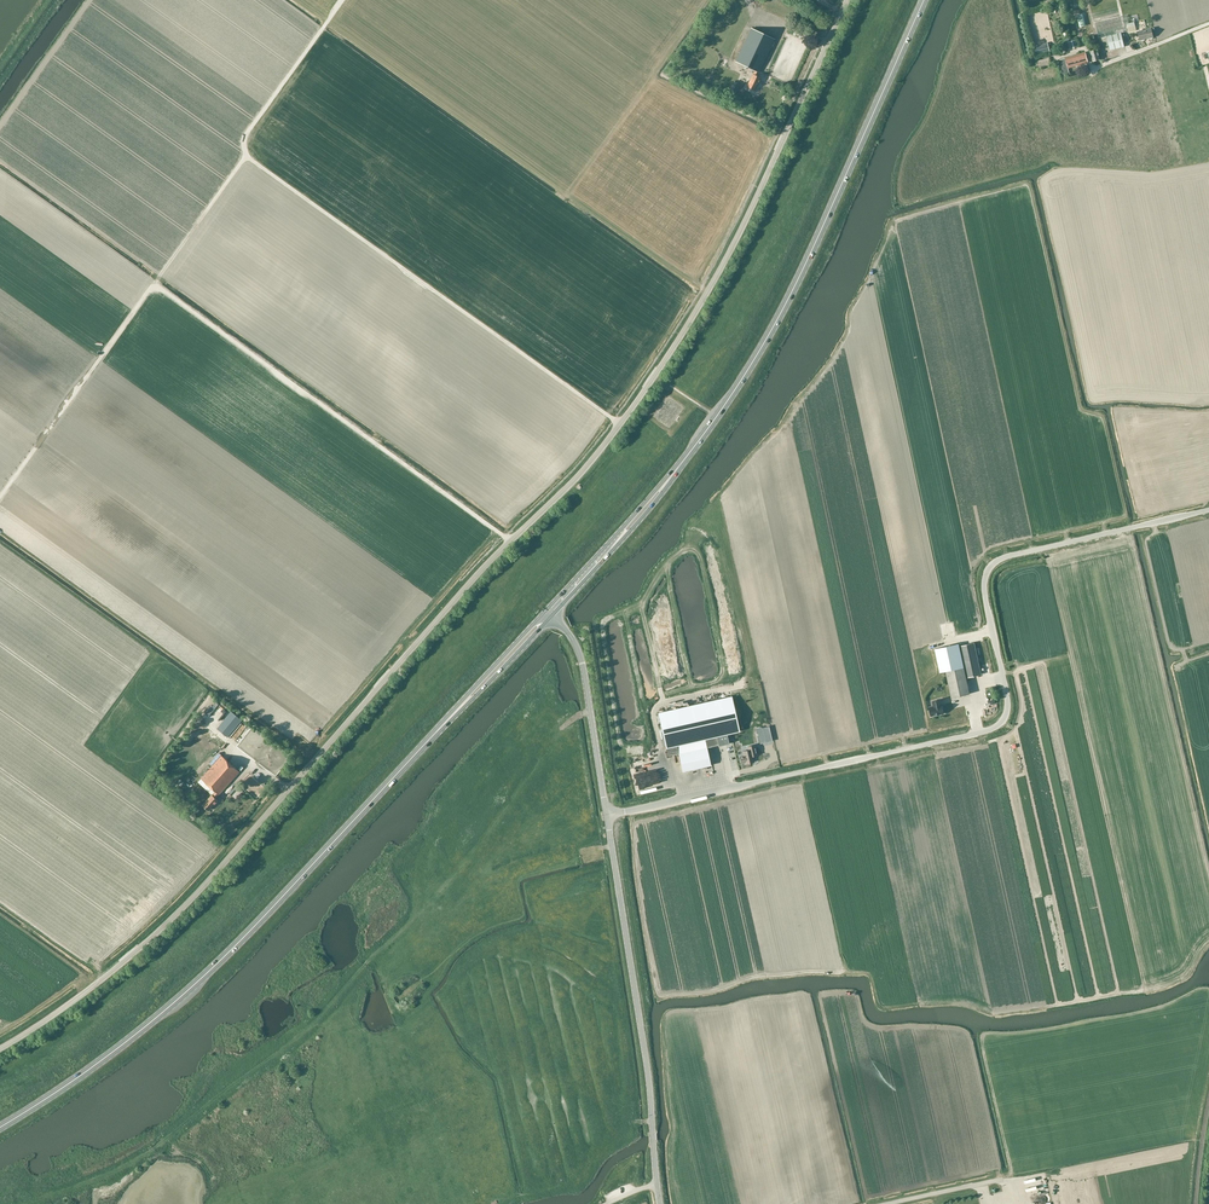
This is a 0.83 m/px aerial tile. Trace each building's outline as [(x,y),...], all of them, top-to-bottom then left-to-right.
[(1093,28),(1095,28),(1089,4),(1082,5),(1083,7),(1075,9),(1080,28),(1081,31),(1083,38),(1094,35),(1093,28)] [(1128,15),(1095,23),(1099,38),(1128,31),(1126,23),(1129,22),(1128,15)] [(1140,40),(1153,37),(1151,28),(1138,31),(1140,40)] [(758,78),(774,40),(750,29),(735,62),(753,70),(746,87),(754,91),(759,79),(758,78)] [(1121,33),(1107,36),(1101,38),(1104,47),(1107,46),(1109,45),(1110,50),(1124,47),(1121,33)] [(1092,44),(1089,45),(1093,61),(1100,59),(1097,49),(1094,50),(1092,44)] [(1086,53),(1060,60),(1065,75),(1070,73),(1068,68),(1088,62),(1086,53)] [(1036,61),(1037,68),(1051,65),(1050,58),(1036,61)] [(728,94),(734,97),(740,84),(734,81),(728,94)] [(960,643),(935,648),(940,672),(946,671),(952,698),(970,694),(966,678),(981,674),(974,643),(960,646),(960,643)] [(730,695),(657,713),(668,756),(678,754),(683,772),(711,765),(707,748),(727,743),(726,735),(739,732),(732,702),(730,695)] [(933,706),(929,707),(931,716),(936,715),(939,714),(939,715),(940,714),(944,713),(942,704),(941,704),(940,700),(932,701),(933,706)] [(231,712),(217,729),(227,737),(241,720),(231,712)] [(744,756),(740,756),(742,763),(745,762),(746,764),(754,762),(752,753),(756,753),(755,745),(748,746),(749,750),(743,751),(744,756)] [(222,757),(199,783),(208,791),(211,788),(214,791),(202,806),(209,812),(219,801),(217,799),(240,773),(222,757)] [(240,787),(232,795),(235,799),(243,790),(240,787)]
